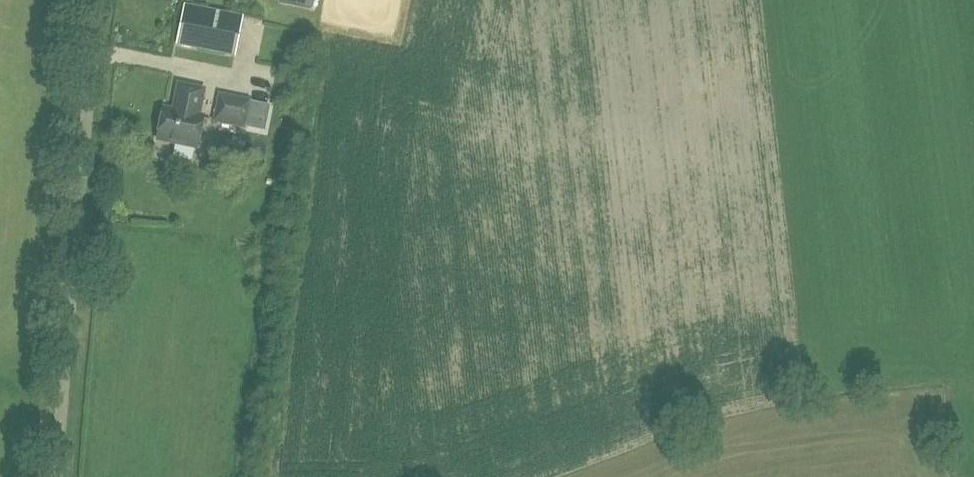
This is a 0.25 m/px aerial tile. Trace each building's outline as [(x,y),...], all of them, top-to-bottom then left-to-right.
[(178,44),(234,56),(243,18),(186,6),(178,44)] [(199,115),(204,88),(178,83),(174,104),(176,105),(175,110),(163,108),(157,138),(197,146),(203,116),(199,115)] [(244,128),(249,101),(220,95),(214,122),(244,128)]
